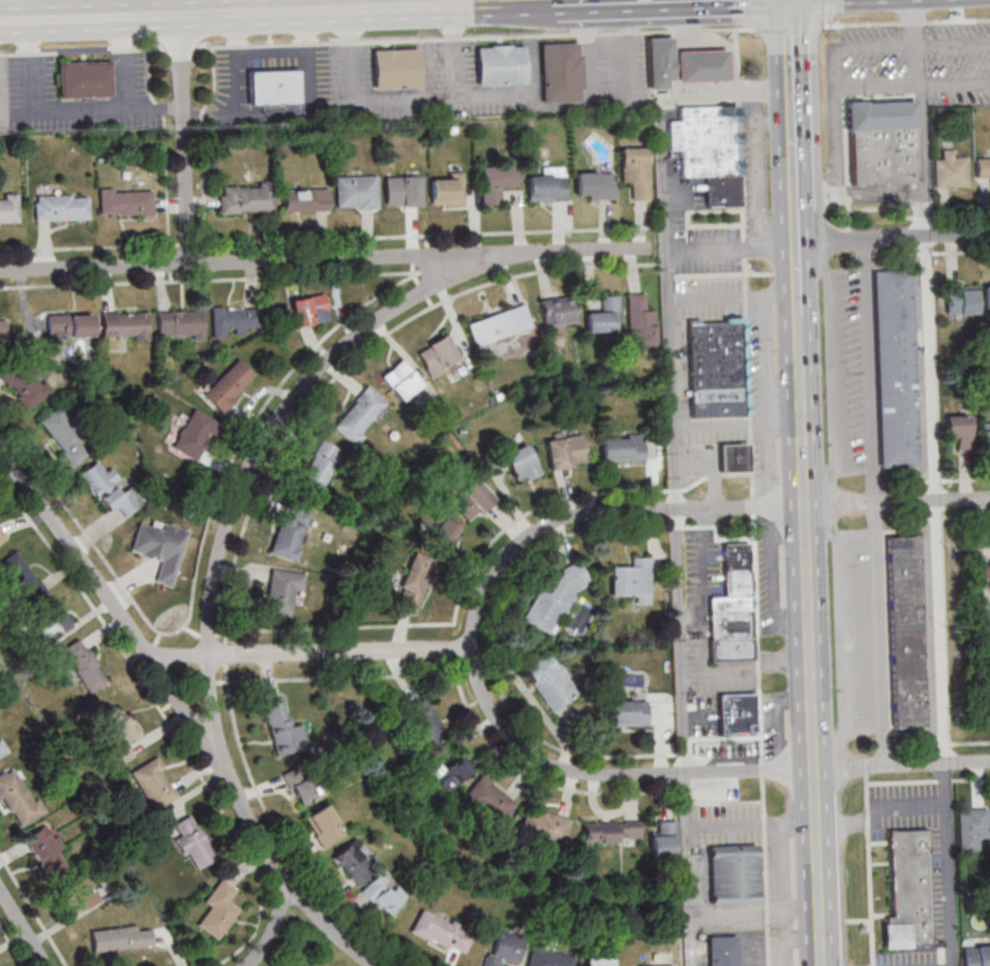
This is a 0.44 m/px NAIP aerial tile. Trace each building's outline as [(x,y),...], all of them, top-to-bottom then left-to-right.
[(674,81),(672,37),(647,38),(648,89),(667,89),(667,81),(674,81)] [(540,103),(582,102),(581,42),(540,42),(540,103)] [(476,48),(525,46),(526,83),(477,85),(476,48)] [(373,89),(419,89),(419,48),(373,48),(373,89)] [(677,82),(728,81),(727,50),(676,51),(677,82)] [(112,97),(111,61),(58,62),(58,98),(112,97)] [(249,69),(249,104),(298,104),(298,69),(249,69)] [(915,97),(918,182),(850,184),(848,99),(915,97)] [(679,107),(680,121),(667,122),(668,149),(680,149),(681,176),(705,176),(706,204),(739,205),(735,105),(679,107)] [(649,148),(621,148),(621,183),(632,183),(632,200),(649,200),(649,148)] [(934,188),(967,188),(967,156),(956,156),(956,150),(943,150),(943,159),(934,159),(934,188)] [(976,158),(976,184),(989,184),(989,158),(976,158)] [(481,204),(501,204),(501,188),(519,187),(519,167),(481,167),(481,204)] [(567,167),(539,167),(539,176),(527,176),(527,201),(567,201),(567,167)] [(614,200),(614,172),(575,172),(575,200),(614,200)] [(430,206),(463,206),(463,174),(449,174),(449,181),(430,181),(430,206)] [(336,176),(336,209),(378,209),(378,176),(336,176)] [(421,207),(421,176),(385,176),(385,207),(421,207)] [(219,213),(274,212),(273,182),(258,182),(258,187),(219,187),(219,213)] [(152,216),(152,189),(99,189),(99,216),(152,216)] [(283,190),(283,212),(329,212),(329,190),(283,190)] [(34,195),(34,221),(89,220),(89,195),(34,195)] [(18,225),(18,196),(0,196),(0,225),(18,225)] [(872,271),(910,269),(916,465),(880,466),(872,271)] [(946,314),(976,314),(976,283),(946,283),(946,314)] [(629,347),(656,346),(655,309),(646,309),(645,293),(627,294),(629,347)] [(291,299),(295,327),(330,322),(326,294),(291,299)] [(618,295),(601,295),(601,312),(586,312),(586,332),(618,332),(618,295)] [(540,299),(542,325),(574,323),(572,297),(540,299)] [(465,325),(473,348),(532,327),(524,304),(465,325)] [(212,337),(225,337),(225,328),(234,328),(234,336),(245,335),(245,328),(258,327),(257,307),(212,307),(212,337)] [(202,311),(158,311),(158,336),(202,336),(202,311)] [(148,312),(102,312),(102,339),(148,339),(148,312)] [(47,314),(47,337),(92,337),(92,314),(47,314)] [(686,319),(744,317),(746,402),(688,403),(686,319)] [(417,350),(431,381),(463,366),(448,335),(417,350)] [(257,376),(238,358),(203,394),(221,413),(257,376)] [(15,359),(0,370),(0,375),(26,412),(43,399),(15,359)] [(401,402),(423,384),(402,359),(381,377),(401,402)] [(332,427),(355,445),(389,403),(366,385),(332,427)] [(71,467),(91,454),(60,406),(40,420),(71,467)] [(219,422),(194,407),(172,446),(196,461),(219,422)] [(956,448),(972,448),(972,416),(944,416),(944,437),(956,437),(956,448)] [(981,422),(981,447),(989,447),(989,422),(981,422)] [(550,469),(587,464),(582,431),(545,436),(550,469)] [(601,462),(646,462),(646,436),(601,436),(601,462)] [(321,499),(344,451),(320,439),(297,487),(321,499)] [(541,472),(526,443),(503,456),(518,484),(541,472)] [(719,444),(747,444),(748,472),(720,472),(719,444)] [(80,473),(109,514),(119,507),(125,516),(142,505),(114,465),(104,472),(97,461),(80,473)] [(469,524),(495,498),(473,477),(448,503),(469,524)] [(312,512),(285,504),(270,553),(297,561),(312,512)] [(461,527),(440,514),(427,536),(449,548),(461,527)] [(138,524),(130,552),(160,560),(154,582),(173,587),(189,529),(163,522),(161,530),(138,524)] [(724,544),(749,544),(754,658),(712,661),(709,596),(726,595),(724,544)] [(47,589),(15,550),(0,562),(0,572),(27,605),(47,589)] [(435,560),(413,552),(394,603),(416,611),(435,560)] [(651,558),(651,605),(636,605),(637,596),(611,596),(612,567),(632,567),(632,558),(651,558)] [(572,593),(590,583),(579,562),(540,584),(522,620),(548,635),(559,617),(564,617),(575,597),(572,593)] [(306,573),(270,569),(265,612),(292,616),(295,591),(304,592),(306,573)] [(31,622),(45,644),(73,627),(60,604),(31,622)] [(88,692),(107,681),(81,638),(62,649),(88,692)] [(578,694),(565,676),(568,674),(559,663),(556,665),(547,653),(526,669),(534,681),(532,683),(554,712),(578,694)] [(719,695),(755,693),(754,731),(721,732),(719,695)] [(274,755),(304,749),(300,726),(290,727),(285,698),(264,702),(274,755)] [(404,711),(428,745),(447,732),(423,698),(404,711)] [(647,701),(648,727),(633,727),(611,727),(611,702),(647,701)] [(121,764),(137,754),(131,744),(141,737),(122,705),(103,716),(113,732),(105,737),(121,764)] [(131,771),(152,811),(179,797),(157,756),(131,771)] [(43,815),(16,766),(0,774),(0,798),(18,829),(43,815)] [(316,797),(300,766),(283,774),(299,805),(316,797)] [(462,799),(500,826),(517,802),(480,775),(462,799)] [(304,818),(323,848),(346,833),(327,803),(304,818)] [(571,819),(526,808),(519,836),(564,846),(571,819)] [(986,808),(958,808),(958,850),(977,850),(977,840),(986,840),(986,808)] [(173,840),(182,858),(190,854),(197,868),(215,859),(192,815),(173,824),(180,837),(173,840)] [(675,820),(658,820),(658,832),(650,832),(650,858),(675,858),(675,820)] [(583,821),(583,842),(642,842),(642,821),(583,821)] [(24,837),(46,877),(70,864),(48,824),(24,837)] [(889,830),(892,918),(885,917),(886,924),(882,924),(884,948),(911,948),(911,942),(933,942),(928,829),(889,830)] [(359,844),(339,850),(349,884),(370,877),(359,844)] [(708,846),(757,845),(759,902),(710,904),(708,846)] [(405,899),(379,873),(361,891),(386,916),(405,899)] [(70,917),(99,900),(85,877),(56,894),(70,917)] [(241,908),(230,900),(238,890),(221,878),(203,902),(210,907),(197,926),(218,940),(241,908)] [(410,932),(464,955),(474,933),(420,909),(410,932)] [(94,952),(152,945),(150,923),(91,931),(94,952)] [(497,932),(493,955),(485,953),(483,965),(499,965),(500,960),(520,962),(524,936),(497,932)] [(736,935),(737,965),(708,965),(707,937),(736,935)] [(964,946),(964,965),(989,965),(989,946),(964,946)] [(575,956),(532,947),(528,965),(573,965),(575,956)] [(613,958),(586,958),(586,965),(613,965),(613,958)]
